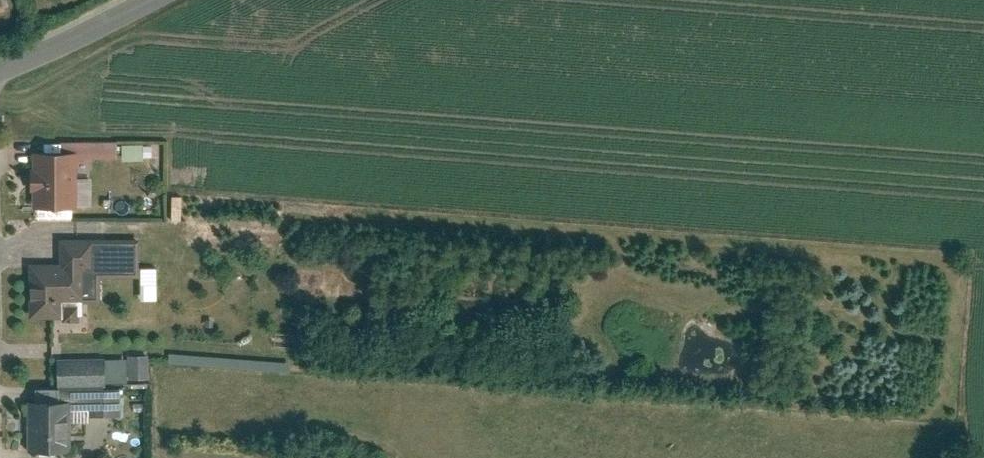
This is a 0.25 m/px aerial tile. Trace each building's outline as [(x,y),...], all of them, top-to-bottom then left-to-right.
[(116,157),(116,140),(73,141),(73,149),(73,157),(116,157)] [(127,143),(127,156),(147,156),(147,143),(127,143)] [(73,149),(32,150),(32,170),(25,170),(25,186),(32,186),(32,204),(74,203),(73,177),(73,157),(73,149)] [(91,203),(91,177),(73,177),(74,203),(91,203)] [(58,261),(27,262),(28,317),(80,316),(80,299),(97,299),(97,274),(136,273),(136,236),(58,237),(58,261)] [(146,378),(146,354),(126,354),(126,358),(126,378),(146,378)] [(103,358),(55,359),(55,382),(104,381),(103,378),(103,358)] [(103,378),(126,378),(126,358),(103,358),(103,378)] [(118,413),(118,387),(68,387),(68,398),(68,413),(118,413)] [(68,398),(26,398),(26,448),(68,448),(68,413),(68,398)]
